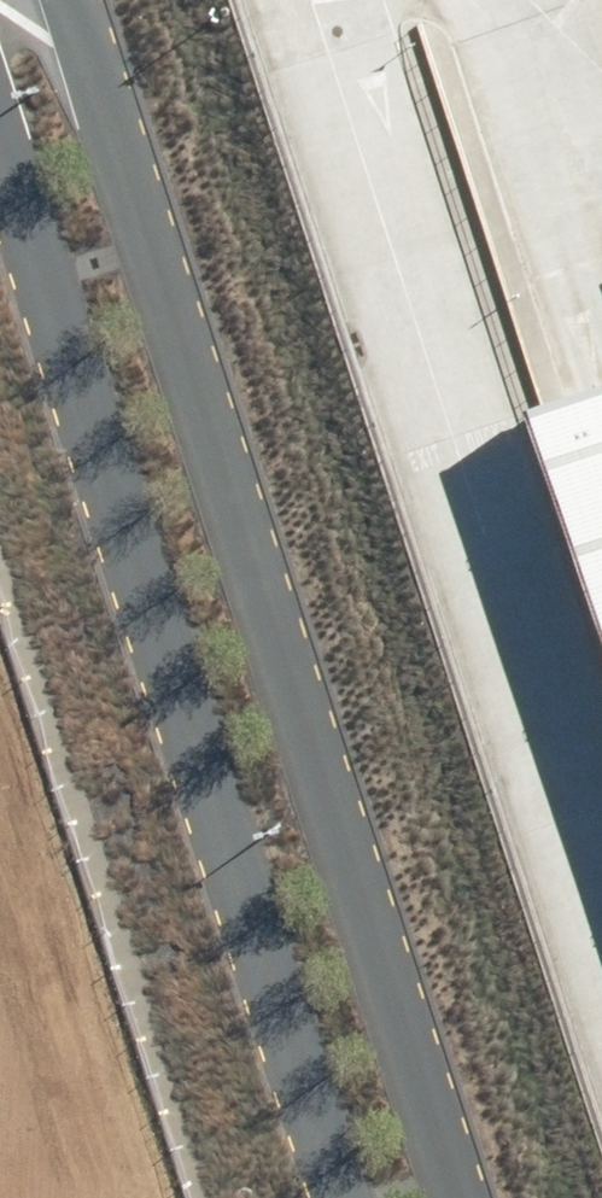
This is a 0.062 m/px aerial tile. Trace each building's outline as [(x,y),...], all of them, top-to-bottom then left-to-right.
[(546,404),(601,577),(601,386),(546,404)]
